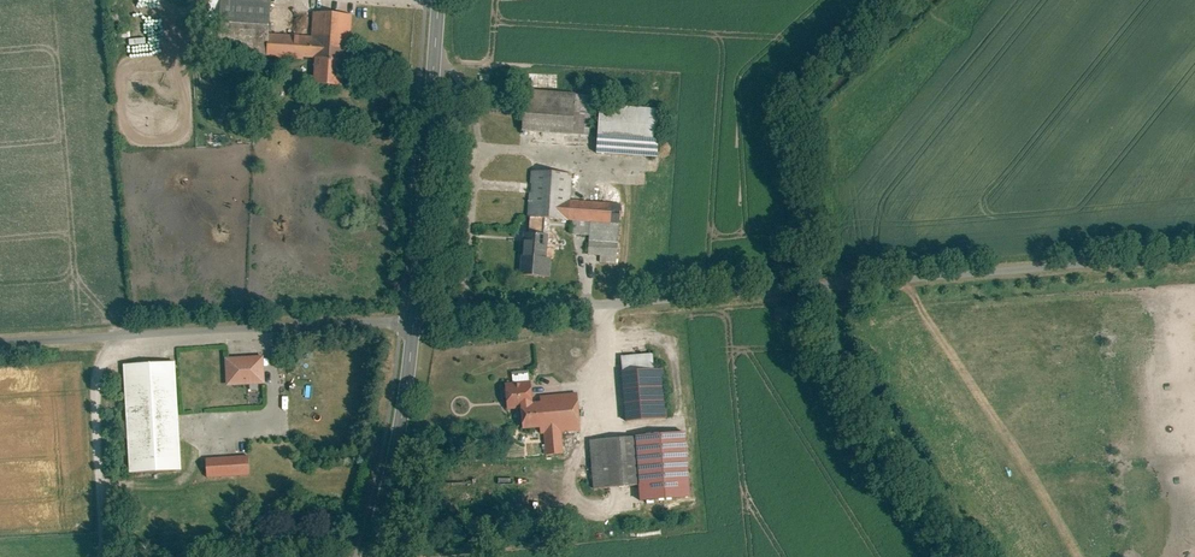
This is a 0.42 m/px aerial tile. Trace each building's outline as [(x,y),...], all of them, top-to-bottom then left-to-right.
[(217,52),(315,59),(313,87),(350,89),(355,15),(313,12),(311,38),(271,35),(274,0),(221,0),(217,52)] [(526,89),(523,132),(591,137),(594,93),(526,89)] [(601,103),(597,153),(658,157),(662,107),(601,103)] [(523,230),(519,277),(552,280),(554,258),(546,258),(548,234),(543,234),(544,217),(576,220),(575,233),(592,235),(591,252),(617,254),(621,203),(573,199),(575,173),(533,169),(528,230),(523,230)] [(621,355),(626,422),(668,419),(664,368),(658,368),(657,353),(621,355)] [(227,358),(228,384),(265,383),(264,357),(227,358)] [(123,364),(130,473),(183,470),(176,361),(123,364)] [(532,381),(503,383),(505,409),(522,408),(524,430),(544,428),(546,455),(563,453),(562,432),(582,431),(579,393),(533,396),(532,381)] [(592,442),(597,488),(640,484),(641,501),(693,496),(687,433),(592,442)] [(201,477),(251,475),(250,456),(200,458),(201,477)]
